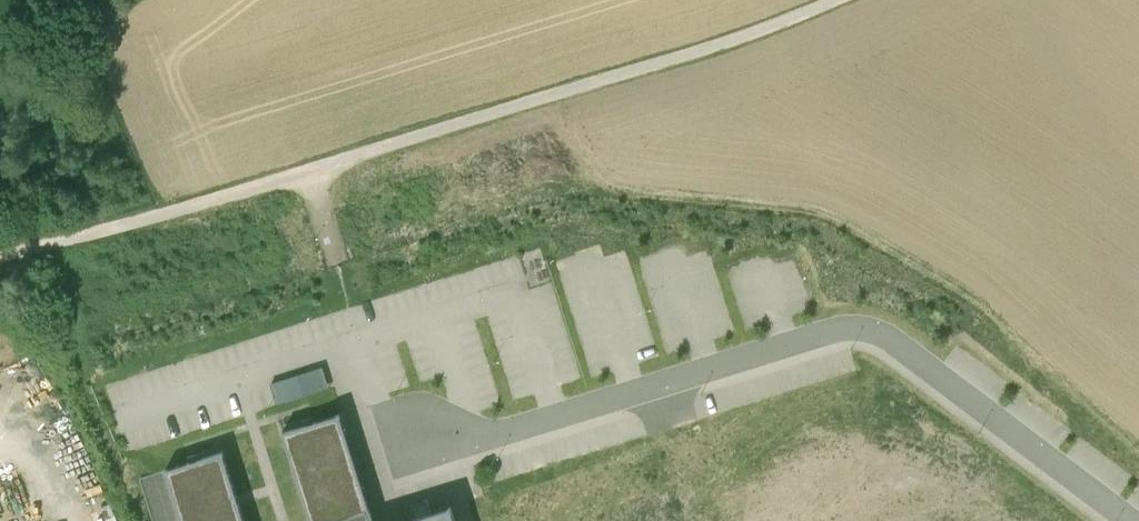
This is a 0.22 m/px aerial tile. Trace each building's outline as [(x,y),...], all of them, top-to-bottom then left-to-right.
[(322,367),(270,381),(275,401),(327,387),(322,367)] [(339,415),(282,432),(309,520),(373,520),(339,415)] [(165,469),(181,520),(244,520),(222,451),(165,469)] [(450,508),(431,513),(427,500),(409,506),(413,519),(408,520),(454,520),(450,508)]
